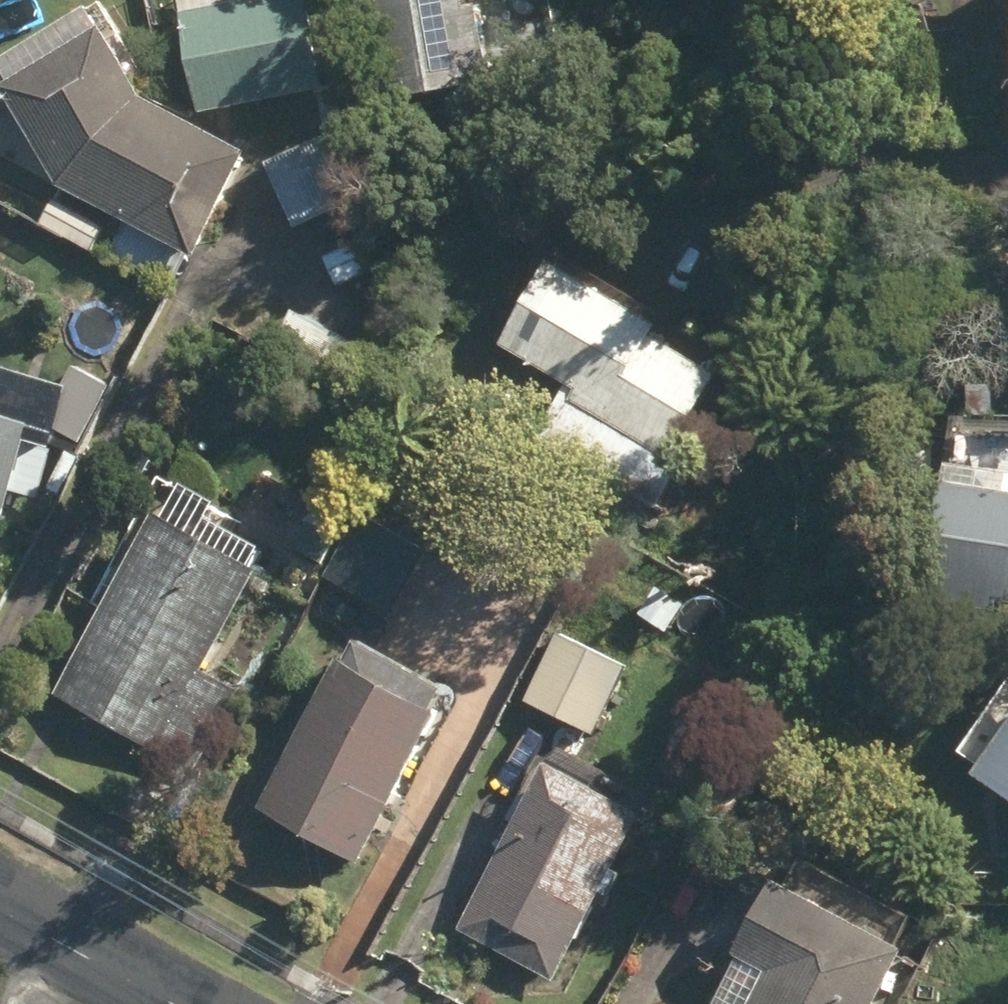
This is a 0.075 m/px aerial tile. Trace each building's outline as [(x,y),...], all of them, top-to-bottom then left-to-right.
[(197,120),(320,97),(301,0),(189,0),(193,15),(177,18),(197,120)] [(380,109),(486,91),(485,84),(562,70),(550,0),(487,0),(457,5),(456,0),(362,0),(363,8),(347,10),(362,104),(378,101),(380,109)] [(170,295),(187,264),(189,265),(245,162),(138,105),(92,30),(0,87),(0,105),(53,191),(122,227),(104,260),(170,295)] [(966,73),(966,67),(943,66),(944,118),(1007,118),(1007,73),(966,73)] [(317,100),(323,133),(341,130),(336,98),(317,100)] [(333,136),(270,162),(295,226),(358,200),(333,136)] [(537,447),(652,514),(683,460),(670,452),(713,381),(649,343),(653,334),(544,270),(496,350),(569,393),(537,447)] [(58,353),(85,366),(111,362),(121,338),(114,322),(82,308),(61,313),(51,336),(58,353)] [(10,390),(18,373),(0,364),(0,386),(10,390)] [(25,434),(0,427),(0,527),(25,434)] [(1007,612),(1007,484),(946,476),(943,494),(936,494),(920,610),(994,620),(995,611),(1007,612)] [(304,537),(325,544),(335,518),(314,510),(304,537)] [(52,700),(197,777),(240,696),(201,675),(256,574),(239,565),(242,559),(177,525),(174,532),(150,519),(52,700)] [(324,581),(387,616),(421,555),(357,520),(324,581)] [(520,706),(591,743),(625,675),(586,655),(601,626),(580,615),(565,643),(556,638),(520,706)] [(254,816),(357,869),(435,721),(428,718),(440,696),(351,650),(340,671),(333,667),(254,816)] [(727,703),(760,719),(778,679),(745,664),(727,703)] [(1007,811),(1007,729),(970,786),(1007,811)] [(456,936),(551,985),(595,899),(603,904),(615,882),(606,877),(635,823),(539,774),(456,936)] [(898,958),(766,893),(711,1003),(875,1003),(898,958)]
